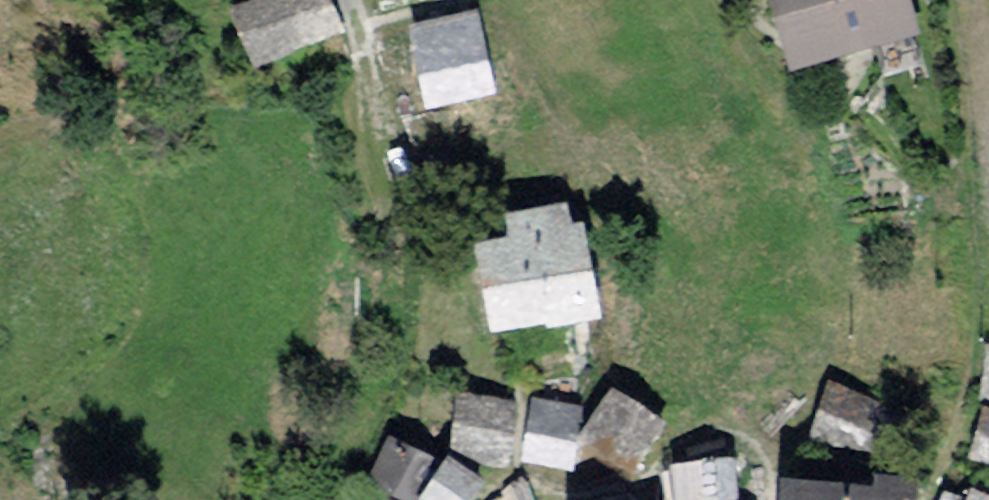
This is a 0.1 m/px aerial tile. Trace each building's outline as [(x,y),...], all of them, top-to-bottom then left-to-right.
[(241,19),(262,76),(345,45),(328,0),(292,0),(241,19)] [(800,72),(922,37),(911,0),(779,0),(800,72)] [(478,29),(428,37),(439,110),(489,102),(478,29)] [(516,246),(479,253),(497,342),(551,331),(553,338),(607,327),(589,233),(576,235),(572,216),(513,227),(516,246)] [(980,404),(988,405),(988,348),(980,404)] [(894,414),(829,390),(811,439),(876,463),(894,414)] [(505,460),(512,401),(460,395),(453,454),(505,460)] [(659,429),(617,400),(586,446),(628,474),(659,429)] [(585,418),(543,409),(531,467),(573,476),(585,418)] [(987,413),(973,457),(988,462),(988,414),(987,413)] [(398,449),(373,488),(392,499),(414,499),(433,470),(398,449)] [(685,477),(688,499),(745,499),(740,469),(685,477)] [(451,470),(431,499),(477,499),(483,491),(451,470)]
